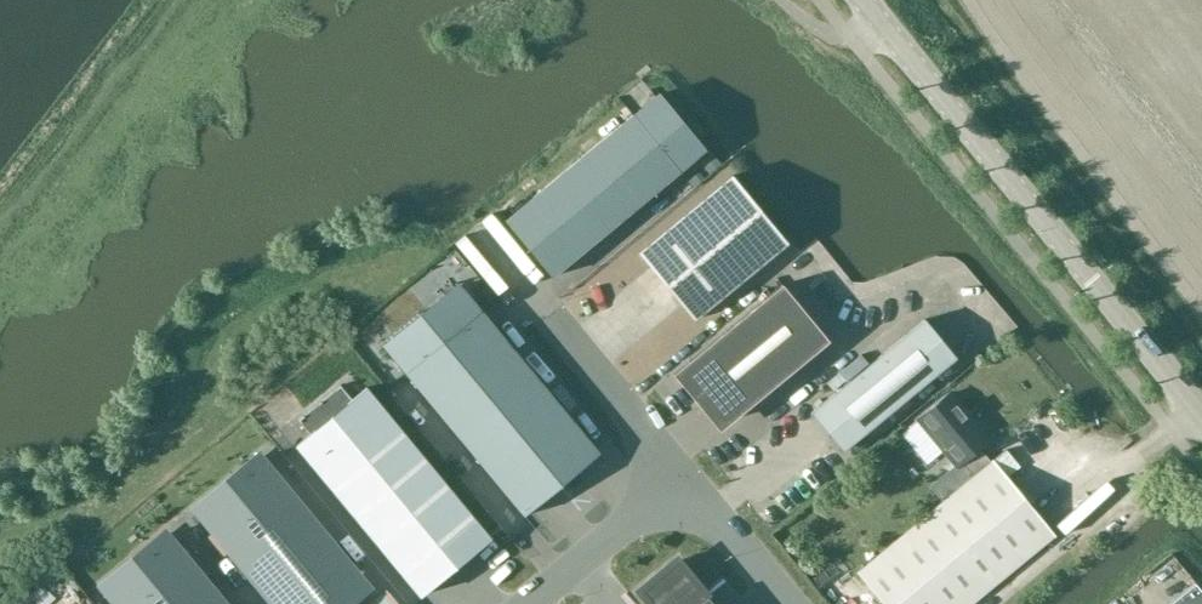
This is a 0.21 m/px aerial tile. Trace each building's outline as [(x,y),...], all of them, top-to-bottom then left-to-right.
[(702,153),(655,96),(505,220),(552,277),(702,153)] [(713,155),(701,164),(709,173),(720,164),(713,155)] [(698,171),(686,180),(693,188),(704,179),(698,171)] [(694,321),(788,244),(732,176),(638,253),(694,321)] [(782,285),(674,375),(695,401),(710,389),(735,419),(828,341),(782,285)] [(599,454),(460,286),(385,348),(524,516),(599,454)] [(924,320),(812,413),(842,450),(955,358),(924,320)] [(491,538),(367,388),(350,402),(339,388),(298,422),(309,436),(296,446),(420,596),(491,538)] [(858,571),(885,603),(971,603),(1055,536),(992,460),(990,462),(978,447),(982,443),(961,418),(968,413),(951,392),(916,420),(954,466),(929,486),(942,502),(858,571)] [(285,405),(276,394),(267,402),(276,413),(285,405)] [(264,455),(195,513),(270,603),(353,603),(373,587),(264,455)] [(170,533),(100,591),(111,603),(229,603),(170,533)] [(639,591),(650,603),(714,603),(677,560),(639,591)] [(1194,582),(1168,603),(1201,603),(1201,592),(1194,582)]
